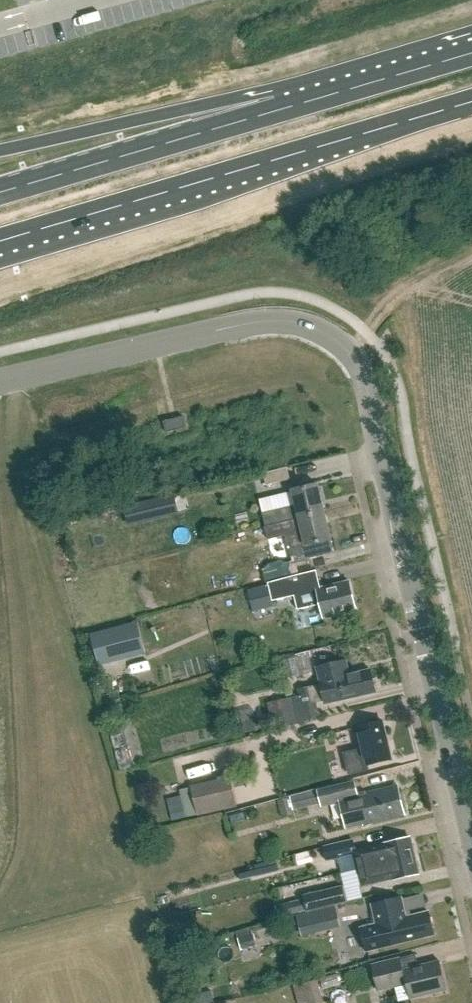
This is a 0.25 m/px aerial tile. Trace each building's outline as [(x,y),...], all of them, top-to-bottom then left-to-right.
[(167,433),(187,428),(184,417),(164,422),(167,433)] [(288,467),(264,473),(267,485),(291,479),(288,467)] [(296,504),(263,513),(266,526),(325,513),(318,484),(293,490),(296,504)] [(266,526),(269,540),(303,531),(306,545),(290,549),(293,562),(283,565),(282,561),(269,564),(270,568),(263,569),(266,582),(314,570),(311,559),(334,553),(331,539),(325,513),(266,526)] [(321,604),(324,618),(357,611),(350,581),(321,588),(317,570),(302,574),(269,583),(273,601),(295,596),(298,610),(321,604)] [(91,634),(99,665),(135,656),(127,625),(91,634)] [(278,672),(309,659),(303,644),(271,656),(278,672)] [(342,677),(339,663),(318,668),(322,685),(299,690),(300,696),(293,698),(299,723),(320,718),(316,702),(326,700),(327,705),(376,693),(371,670),(342,677)] [(255,707),(240,711),(242,720),(257,717),(255,707)] [(257,717),(242,720),(245,733),(259,730),(257,717)] [(392,758),(383,721),(354,727),(360,749),(345,753),(350,773),(369,768),(368,764),(392,758)] [(238,806),(231,777),(191,786),(191,787),(180,789),(186,817),(197,814),(198,816),(238,806)] [(357,793),(354,780),(319,788),(322,802),(340,798),(346,825),(363,822),(363,824),(405,815),(398,785),(368,792),(367,791),(357,793)] [(295,813),(294,809),(322,802),(319,788),(290,795),(291,798),(278,801),(282,817),(295,813)] [(166,812),(176,810),(172,790),(162,792),(166,812)] [(327,861),(354,854),(357,869),(415,856),(411,837),(382,844),(356,850),(354,839),(323,846),(327,861)] [(361,887),(419,873),(415,856),(357,869),(361,887)] [(342,885),(303,895),(307,912),(346,902),(342,885)] [(360,925),(367,951),(435,934),(429,911),(407,917),(402,897),(372,904),(376,921),(360,925)] [(337,907),(317,911),(321,931),(342,927),(337,907)] [(407,983),(411,998),(447,990),(440,960),(419,965),(416,954),(372,964),(377,986),(394,982),(395,986),(407,983)] [(297,999),(307,997),(309,1002),(323,999),(318,980),(293,986),(297,999)]
